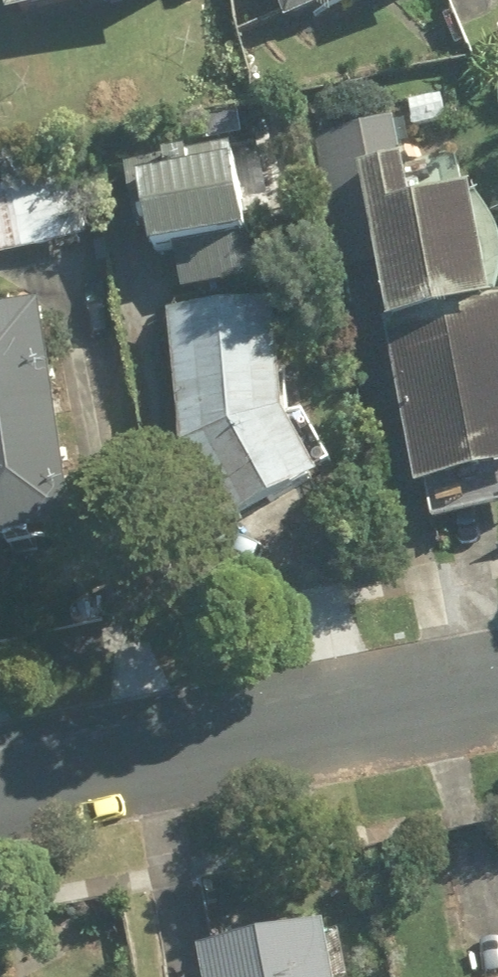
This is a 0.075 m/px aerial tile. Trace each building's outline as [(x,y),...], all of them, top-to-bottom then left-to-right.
[(12,25),(145,0),(8,0),(12,25)] [(285,25),(354,0),(276,0),(285,25)] [(384,8),(407,0),(381,0),(384,8)] [(382,268),(426,492),(497,478),(497,234),(491,199),(425,212),(407,120),(317,137),(344,276),(382,268)] [(247,144),(132,166),(149,255),(264,233),(247,144)] [(87,240),(77,177),(0,190),(0,254),(87,240)] [(276,305),(174,317),(190,456),(242,532),(333,469),(288,404),(276,305)] [(0,319),(0,550),(86,535),(48,311),(0,319)] [(204,958),(207,976),(342,976),(333,934),(204,958)]
